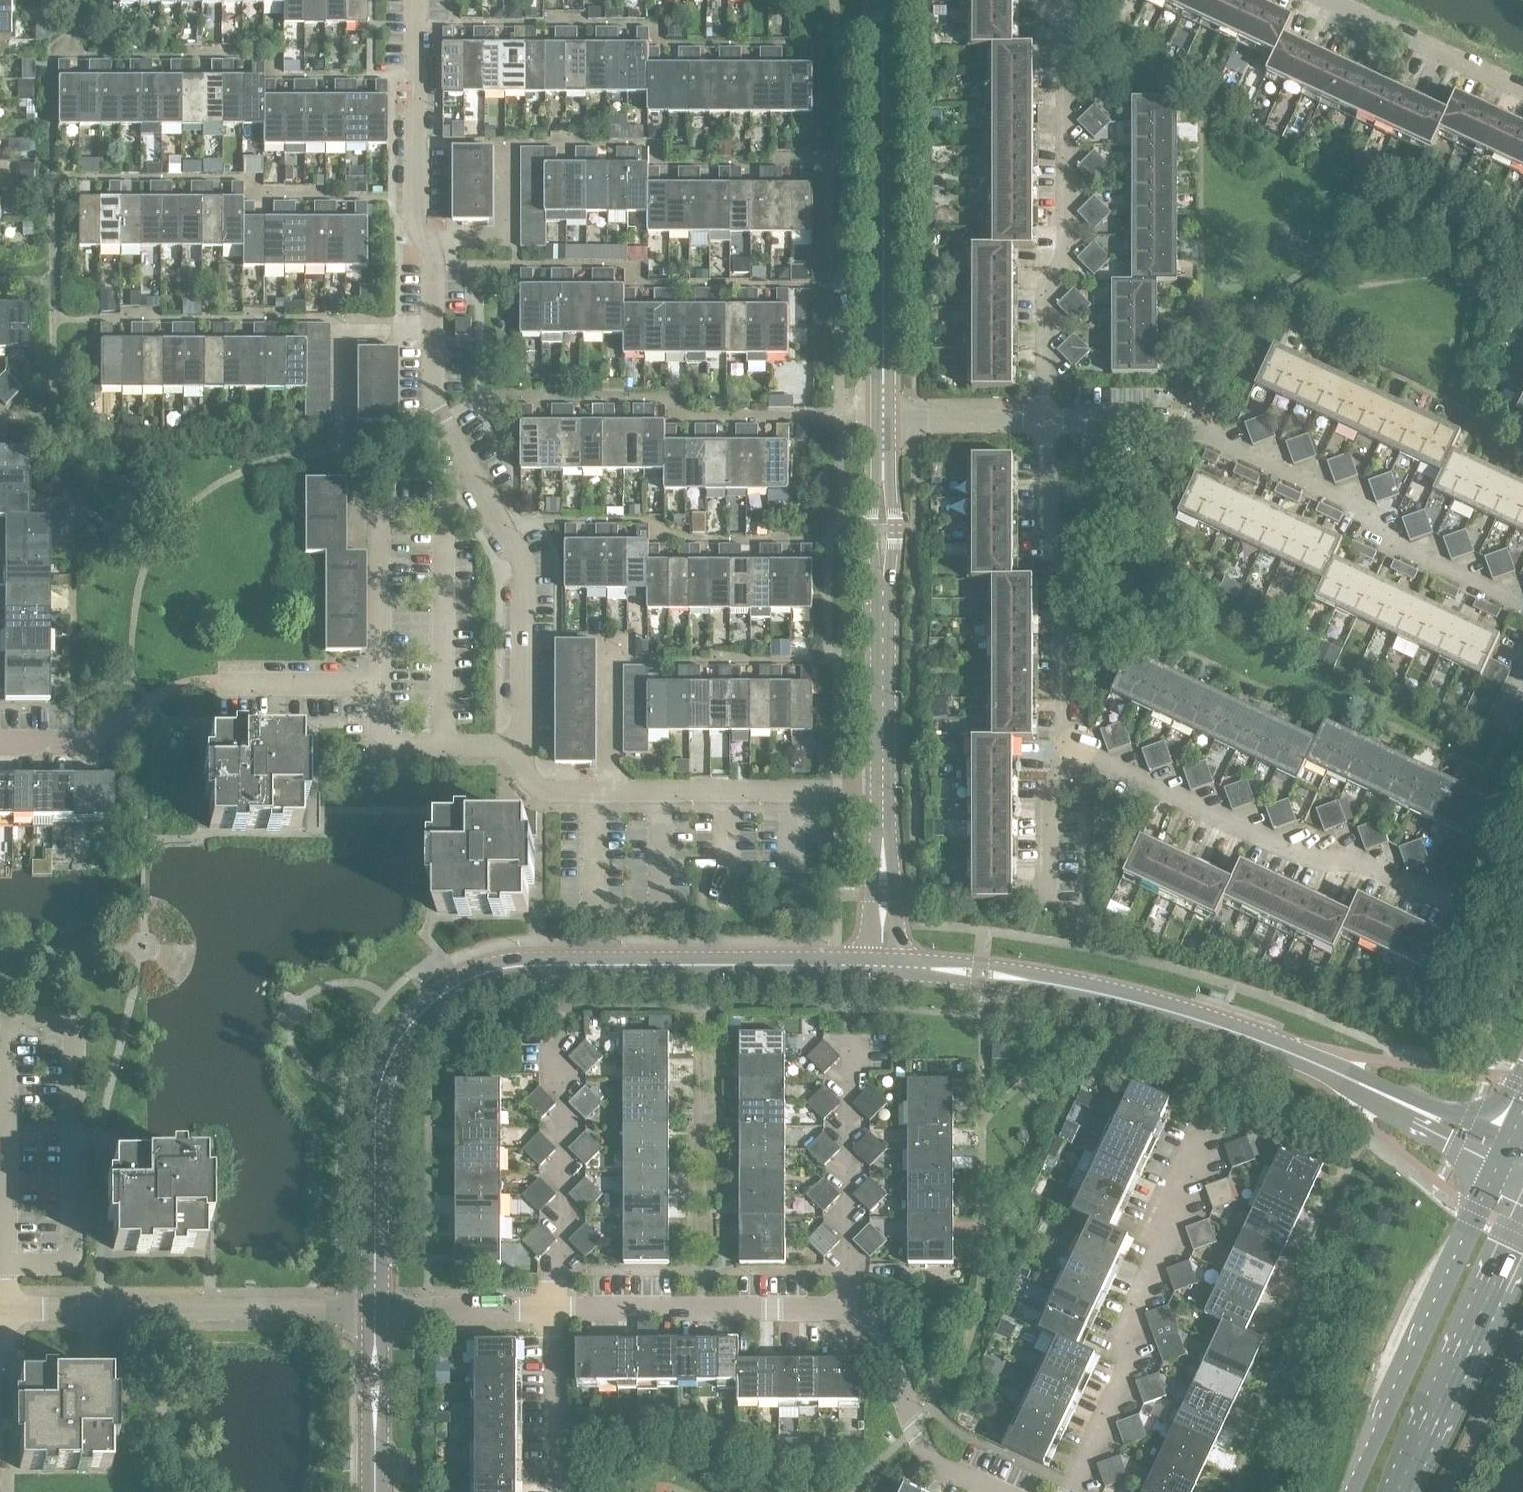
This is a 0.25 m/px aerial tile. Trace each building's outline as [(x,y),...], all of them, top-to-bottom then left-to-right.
[(10,20),(15,20),(15,0),(0,0),(0,20),(10,20)] [(305,0),(284,0),(284,3),(284,23),(305,23),(305,0)] [(325,0),(305,0),(305,23),(325,23),(325,0)] [(345,0),(325,0),(325,23),(345,23),(345,0)] [(345,23),(367,23),(367,0),(345,0),(345,23)] [(1014,0),(973,0),(973,8),(1014,8),(1014,0)] [(1166,7),(1185,15),(1192,0),(1169,0),(1166,7)] [(1185,15),(1203,24),(1214,0),(1192,0),(1185,15)] [(1236,0),(1214,0),(1203,24),(1221,32),(1236,0)] [(1257,3),(1252,0),(1236,0),(1221,32),(1240,41),(1257,3)] [(1258,49),(1275,11),(1257,3),(1240,41),(1258,49)] [(523,7),(510,7),(510,20),(523,20),(523,7)] [(1014,28),(1014,8),(973,8),(973,28),(1014,28)] [(602,9),(589,9),(590,20),(602,19),(602,9)] [(614,9),(614,19),(623,19),(624,10),(614,9)] [(659,9),(656,12),(656,17),(667,17),(667,9),(659,9)] [(526,10),(526,19),(537,19),(537,10),(526,10)] [(498,11),(495,14),(496,20),(504,19),(504,11),(498,11)] [(639,11),(625,11),(625,20),(639,20),(639,11)] [(1294,20),(1275,11),(1258,49),(1276,57),(1276,58),(1285,38),(1286,38),(1294,20)] [(10,20),(0,20),(0,41),(10,41),(10,20)] [(682,28),(668,28),(669,38),(683,37),(682,28)] [(1015,48),(1014,28),(973,28),(973,49),(993,49),(993,48),(1015,48)] [(444,92),(466,92),(466,48),(456,48),(456,29),(444,29),(444,92)] [(485,92),(485,29),(475,29),(475,48),(466,48),(466,92),(485,92)] [(485,92),(506,92),(506,48),(496,48),(496,29),(485,29),(485,92)] [(526,92),(526,29),(515,29),(515,48),(506,48),(506,92),(526,92)] [(526,92),(547,93),(547,48),(538,48),(538,29),(526,29),(526,92)] [(567,93),(567,29),(556,29),(556,48),(547,48),(547,93),(567,93)] [(567,93),(587,93),(588,48),(578,48),(578,29),(567,29),(567,93)] [(609,93),(609,29),(598,29),(598,48),(588,48),(587,93),(609,93)] [(609,93),(629,93),(629,48),(620,48),(620,29),(609,29),(609,93)] [(649,49),(650,49),(650,29),(638,29),(638,48),(629,48),(629,93),(649,93),(649,49)] [(1302,46),(1286,38),(1285,38),(1276,58),(1276,57),(1267,75),(1285,83),(1302,46)] [(1304,92),(1321,55),(1302,46),(1285,83),(1304,92)] [(1034,48),(1015,48),(993,48),(993,49),(993,67),(1034,67),(1034,48)] [(649,113),(670,113),(670,68),(661,68),(661,49),(650,49),(649,49),(649,93),(649,113)] [(691,113),(691,49),(680,49),(680,68),(670,68),(670,113),(691,113)] [(691,113),(711,113),(711,68),(702,68),(702,49),(691,49),(691,113)] [(732,113),(732,49),(720,49),(720,68),(711,68),(711,113),(732,113)] [(732,113),(752,113),(752,68),(743,68),(743,49),(732,49),(732,113)] [(772,113),(772,49),(761,50),(761,68),(752,68),(752,113),(772,113)] [(772,113),(793,113),(793,68),(784,68),(784,49),(772,49),(772,113)] [(814,113),(814,49),(803,49),(802,68),(793,68),(793,113),(814,113)] [(1322,100),(1339,63),(1321,55),(1304,92),(1322,100)] [(1189,56),(1185,65),(1194,70),(1198,61),(1189,56)] [(35,61),(22,61),(22,81),(35,81),(35,61)] [(141,125),(141,61),(130,61),(130,80),(121,80),(121,87),(121,125),(141,125)] [(161,125),(161,87),(161,80),(152,80),(152,61),(141,61),(141,125),(141,134),(161,134),(161,125)] [(182,125),(181,61),(170,61),(170,80),(161,80),(161,87),(161,125),(182,125)] [(202,125),(202,87),(202,80),(193,80),(193,61),(181,61),(182,125),(202,125)] [(223,125),(223,61),(212,61),(212,80),(202,80),(202,87),(202,125),(223,125)] [(243,125),(243,87),(243,80),(233,80),(233,61),(223,61),(223,125),(243,125)] [(265,124),(265,81),(265,61),(252,61),(252,80),(243,80),(243,87),(243,125),(264,124),(265,124)] [(80,125),(80,87),(80,80),(70,80),(70,62),(59,62),(59,125),(80,125)] [(100,125),(100,62),(89,62),(89,80),(80,80),(80,87),(80,125),(100,125)] [(121,125),(121,87),(121,80),(111,80),(111,62),(100,62),(100,125),(121,125)] [(323,62),(313,62),(313,71),(323,71),(323,62)] [(1340,109),(1357,72),(1339,63),(1322,100),(1340,109)] [(1035,88),(1034,67),(993,67),(993,88),(1035,88)] [(1359,117),(1376,80),(1357,72),(1340,109),(1359,117)] [(1377,126),(1394,89),(1376,80),(1359,117),(1377,126)] [(285,145),(285,107),(285,100),(276,100),(276,81),(265,81),(265,124),(264,124),(265,145),(285,145)] [(305,144),(305,81),(294,81),(294,100),(285,100),(285,107),(285,145),(305,144)] [(326,144),(325,107),(325,100),(316,100),(316,81),(305,81),(305,144),(326,144)] [(346,144),(346,81),(334,81),(334,100),(325,100),(325,107),(326,144),(346,144)] [(367,144),(367,106),(367,100),(357,100),(357,81),(346,81),(346,144),(367,144)] [(388,81),(376,81),(376,100),(367,100),(367,106),(367,144),(388,144),(388,81)] [(34,82),(18,82),(18,100),(34,100),(34,82)] [(1035,108),(1035,88),(993,88),(993,108),(1035,108)] [(1395,134),(1412,97),(1394,89),(1377,126),(1395,134)] [(1459,142),(1477,104),(1457,95),(1449,114),(1440,133),(1441,133),(1459,142)] [(1414,143),(1431,106),(1412,97),(1395,134),(1414,143)] [(1179,99),(1134,99),(1134,122),(1179,122),(1179,99)] [(1478,150),(1495,113),(1477,104),(1459,142),(1478,150)] [(1449,114),(1431,106),(1414,143),(1432,151),(1441,133),(1440,133),(1449,114)] [(1087,132),(1104,115),(1095,107),(1078,124),(1087,132)] [(1035,128),(1035,108),(993,108),(993,128),(1035,128)] [(1496,159),(1513,121),(1495,113),(1478,150),(1496,159)] [(1112,124),(1104,115),(1087,132),(1095,141),(1112,124)] [(1522,149),(1522,126),(1513,121),(1496,159),(1514,167),(1522,149)] [(1179,145),(1179,122),(1134,122),(1134,145),(1179,145)] [(466,126),(445,127),(444,127),(444,139),(466,138),(466,126)] [(497,127),(486,127),(486,139),(497,139),(497,127)] [(629,140),(629,128),(610,128),(610,140),(629,140)] [(644,128),(629,128),(629,140),(644,140),(644,128)] [(662,128),(649,128),(649,141),(662,141),(662,128)] [(1035,148),(1035,128),(993,128),(993,148),(1035,148)] [(547,130),(537,130),(537,138),(547,138),(547,130)] [(809,139),(809,152),(821,152),(821,139),(809,139)] [(9,140),(9,154),(31,154),(31,141),(9,140)] [(720,140),(720,157),(732,157),(733,141),(720,140)] [(1309,144),(1306,151),(1317,156),(1320,149),(1309,144)] [(1179,169),(1179,145),(1134,145),(1134,169),(1179,169)] [(672,148),(672,160),(689,160),(689,148),(672,148)] [(1035,168),(1035,148),(993,148),(993,168),(1035,168)] [(490,223),(490,174),(490,149),(459,149),(460,223),(490,223)] [(588,212),(588,149),(577,149),(577,168),(568,168),(568,221),(588,221),(588,212)] [(588,212),(609,212),(609,168),(599,168),(599,149),(588,149),(588,212)] [(629,212),(629,149),(618,149),(618,168),(609,168),(609,212),(629,212)] [(629,212),(649,212),(649,169),(649,168),(640,168),(640,149),(629,149),(629,212)] [(1514,167),(1522,171),(1522,149),(1514,167)] [(547,162),(547,150),(522,150),(522,162),(547,162)] [(547,221),(568,221),(568,168),(558,168),(558,150),(547,150),(547,162),(547,174),(547,187),(547,199),(547,211),(547,212),(547,221)] [(1087,178),(1104,160),(1095,152),(1078,170),(1087,178)] [(245,172),(264,172),(264,155),(246,155),(245,172)] [(1112,169),(1104,160),(1087,178),(1095,186),(1112,169)] [(20,161),(20,177),(35,178),(35,162),(20,161)] [(222,161),(203,161),(203,162),(203,173),(222,173),(222,161)] [(203,162),(183,162),(183,174),(203,174),(203,173),(203,162)] [(547,174),(547,162),(522,162),(522,174),(547,174)] [(181,165),(168,165),(168,175),(181,174),(181,165)] [(1035,189),(1035,168),(993,168),(994,189),(1035,189)] [(670,232),(670,188),(661,188),(661,169),(650,169),(649,169),(649,212),(649,232),(670,232)] [(691,232),(691,169),(680,169),(680,188),(670,188),(670,232),(691,232)] [(691,232),(711,232),(711,188),(702,188),(702,169),(691,169),(691,232)] [(732,242),(732,232),(732,169),(721,169),(721,188),(711,188),(711,232),(711,242),(732,242)] [(732,232),(753,232),(753,188),(743,188),(743,169),(732,169),(732,232)] [(773,232),(773,169),(762,169),(762,187),(753,188),(753,232),(773,232)] [(773,232),(793,232),(793,187),(784,187),(784,169),(773,169),(773,232)] [(814,232),(814,169),(803,169),(803,187),(793,187),(793,232),(814,232)] [(1179,192),(1179,169),(1134,169),(1134,192),(1179,192)] [(547,187),(547,174),(522,174),(522,187),(547,187)] [(313,177),(313,187),(323,187),(323,177),(313,177)] [(101,246),(101,209),(101,202),(91,202),(91,183),(79,183),(80,246),(101,246)] [(121,246),(121,183),(111,183),(111,202),(101,202),(101,209),(101,246),(121,246)] [(142,246),(142,209),(141,202),(132,202),(132,183),(121,183),(121,246),(142,246)] [(162,246),(162,183),(151,183),(151,202),(141,202),(142,209),(142,246),(162,246)] [(182,246),(182,209),(182,202),(172,202),(172,183),(162,183),(162,246),(182,246)] [(203,246),(203,183),(192,184),(192,202),(182,202),(182,209),(182,246),(203,246)] [(223,246),(223,209),(223,202),(214,202),(214,183),(203,183),(203,246),(223,246)] [(244,203),(244,183),(232,183),(232,202),(223,202),(223,209),(223,246),(243,246),(244,246),(244,203)] [(547,199),(547,187),(522,187),(522,199),(547,199)] [(1035,209),(1035,189),(994,189),(994,209),(1035,209)] [(1179,215),(1179,192),(1134,192),(1134,215),(1179,215)] [(1087,224),(1104,205),(1096,197),(1078,215),(1087,224)] [(547,211),(547,199),(522,199),(522,211),(547,211)] [(346,266),(346,228),(346,221),(337,221),(337,202),(326,203),(326,266),(346,266)] [(367,202),(356,202),(356,221),(346,221),(346,228),(346,266),(368,266),(367,202)] [(264,266),(264,229),(264,222),(255,222),(255,203),(244,203),(244,246),(243,246),(243,266),(264,266)] [(285,266),(285,203),(274,203),(274,222),(264,222),(264,229),(264,266),(285,266)] [(305,266),(305,229),(305,222),(296,222),(296,203),(285,203),(285,266),(305,266)] [(326,266),(326,203),(315,203),(315,222),(305,222),(305,229),(305,266),(326,266)] [(1113,214),(1104,205),(1087,224),(1095,232),(1113,214)] [(1035,229),(1035,209),(994,209),(994,229),(1035,229)] [(547,223),(547,221),(547,212),(547,211),(522,211),(522,223),(547,223)] [(1179,238),(1179,215),(1134,215),(1134,238),(1179,238)] [(33,223),(23,223),(23,236),(33,236),(33,223)] [(547,236),(547,223),(522,223),(522,236),(547,236)] [(1035,250),(1035,229),(994,229),(994,248),(994,249),(1015,249),(1015,250),(1035,250)] [(547,248),(547,236),(522,236),(522,247),(522,248),(547,248)] [(1179,261),(1179,238),(1134,238),(1134,261),(1179,261)] [(650,260),(650,244),(555,243),(555,258),(650,260)] [(1112,260),(1094,243),(1086,252),(1103,269),(1112,260)] [(1015,269),(1015,250),(1015,249),(994,249),(994,248),(973,248),(974,269),(1015,269)] [(1103,269),(1086,252),(1078,260),(1095,277),(1103,269)] [(751,261),(734,261),(734,274),(751,274),(751,261)] [(1179,284),(1179,261),(1134,261),(1134,282),(1134,283),(1159,283),(1159,284),(1179,284)] [(783,269),(779,273),(779,280),(790,280),(790,269),(783,269)] [(1015,289),(1015,269),(974,269),(974,289),(1015,289)] [(522,335),(544,334),(543,289),(534,289),(534,270),(522,270),(522,335)] [(564,344),(564,334),(564,270),(553,271),(553,289),(543,289),(544,334),(544,344),(564,344)] [(564,334),(584,334),(584,289),(575,289),(575,270),(564,270),(564,334)] [(605,334),(605,270),(594,270),(594,289),(584,289),(584,334),(605,334)] [(605,334),(625,334),(625,290),(625,289),(616,289),(616,270),(605,270),(605,334)] [(710,271),(697,271),(697,281),(710,281),(710,271)] [(1159,307),(1159,284),(1159,283),(1134,283),(1134,282),(1114,282),(1114,307),(1159,307)] [(360,287),(360,307),(373,307),(374,287),(360,287)] [(1015,309),(1015,289),(974,289),(974,309),(1015,309)] [(112,290),(100,290),(100,313),(115,313),(115,300),(112,300),(112,290)] [(646,355),(646,309),(638,309),(638,290),(625,290),(625,334),(625,355),(646,355)] [(667,354),(667,290),(656,290),(656,309),(646,309),(646,355),(667,354)] [(667,354),(688,354),(688,309),(679,309),(678,290),(667,290),(667,354)] [(708,364),(708,354),(708,290),(697,290),(697,309),(688,309),(688,354),(688,364),(708,364)] [(708,354),(728,354),(728,309),(719,309),(719,290),(708,290),(708,354)] [(749,354),(748,290),(737,290),(737,309),(728,309),(728,354),(749,354)] [(769,363),(769,354),(769,309),(760,309),(760,290),(748,290),(749,354),(749,363),(769,363)] [(790,354),(790,290),(778,291),(778,309),(769,309),(769,354),(790,354)] [(1067,316),(1084,299),(1075,290),(1058,307),(1067,316)] [(141,293),(131,293),(131,307),(141,307),(141,293)] [(276,299),(275,308),(284,309),(284,303),(285,303),(285,299),(276,299)] [(1092,308),(1084,299),(1067,316),(1075,325),(1084,316),(1092,308)] [(29,306),(6,306),(6,349),(29,349),(29,306)] [(1159,330),(1159,307),(1114,307),(1114,330),(1159,330)] [(1015,329),(1015,309),(974,309),(974,330),(1015,329)] [(472,321),(460,321),(457,321),(457,338),(472,338),(472,321)] [(265,389),(265,324),(254,324),(254,343),(244,343),(244,351),(244,389),(265,389)] [(285,389),(285,351),(285,343),(276,343),(276,324),(265,324),(265,389),(285,389)] [(305,386),(305,374),(305,361),(305,349),(305,336),(305,324),(295,324),(295,343),(285,343),(285,351),(285,389),(305,389),(305,386)] [(330,336),(330,325),(330,324),(305,324),(305,336),(330,336)] [(122,389),(122,351),(122,344),(112,344),(112,325),(100,325),(100,389),(122,389)] [(142,389),(142,325),(132,325),(132,344),(122,344),(122,351),(122,389),(142,389)] [(163,389),(163,351),(163,343),(153,343),(153,325),(142,325),(142,389),(163,389)] [(183,389),(183,325),(172,325),(172,343),(163,343),(163,351),(163,389),(183,389)] [(204,389),(204,351),(204,343),(194,343),(194,325),(183,325),(183,389),(204,389)] [(224,389),(224,325),(213,325),(213,343),(204,343),(204,351),(204,389),(224,389)] [(244,389),(244,351),(244,343),(234,343),(234,325),(224,325),(224,389),(244,389)] [(1015,350),(1015,329),(974,330),(974,350),(1015,350)] [(1159,353),(1159,330),(1114,330),(1114,353),(1159,353)] [(330,349),(330,336),(305,336),(305,349),(330,349)] [(1066,361),(1083,344),(1074,336),(1058,353),(1066,361)] [(1092,353),(1083,344),(1066,361),(1075,370),(1092,353)] [(1273,346),(1255,386),(1275,396),(1294,356),(1273,346)] [(330,361),(330,349),(305,349),(305,361),(330,361)] [(393,350),(362,350),(362,425),(392,425),(393,350)] [(1015,370),(1015,350),(974,350),(974,370),(1015,370)] [(1159,376),(1159,353),(1114,353),(1114,376),(1159,376)] [(1315,366),(1294,356),(1275,396),(1296,406),(1315,366)] [(330,374),(330,361),(305,361),(305,374),(330,374)] [(1336,375),(1315,366),(1296,406),(1317,416),(1336,375)] [(1015,390),(1015,370),(974,370),(974,390),(1015,390)] [(14,381),(6,372),(0,378),(0,395),(14,381)] [(330,386),(330,374),(305,374),(305,386),(330,386)] [(1356,385),(1336,375),(1317,416),(1338,425),(1356,385)] [(563,379),(551,379),(551,389),(563,389),(563,379)] [(22,389),(14,381),(0,395),(0,401),(5,406),(22,389)] [(747,385),(728,385),(728,409),(748,408),(747,385)] [(1359,435),(1377,395),(1356,385),(1338,425),(1359,435)] [(330,399),(330,386),(305,386),(305,389),(305,399),(330,399)] [(1379,445),(1398,404),(1377,395),(1359,435),(1379,445)] [(770,397),(770,409),(782,409),(782,397),(770,397)] [(330,411),(330,399),(305,399),(305,411),(330,411)] [(710,401),(710,409),(718,409),(719,401),(710,401)] [(1400,454),(1419,414),(1398,404),(1379,445),(1400,454)] [(564,470),(564,406),(552,407),(553,425),(543,425),(543,471),(564,470)] [(564,470),(584,470),(584,425),(575,425),(575,406),(564,406),(564,470)] [(605,470),(605,406),(593,406),(594,425),(584,425),(584,470),(605,470)] [(605,470),(625,470),(625,425),(616,425),(616,406),(605,406),(605,470)] [(646,470),(645,406),(634,406),(634,425),(625,425),(625,470),(646,470)] [(646,470),(665,470),(665,426),(665,425),(656,425),(656,406),(645,406),(646,470)] [(522,471),(543,471),(543,425),(534,426),(534,407),(522,407),(522,471)] [(330,424),(330,411),(305,411),(305,424),(330,424)] [(1440,424),(1419,414),(1400,454),(1421,464),(1440,424)] [(1268,417),(1246,425),(1250,436),(1273,428),(1268,417)] [(1462,434),(1440,424),(1421,464),(1443,474),(1453,451),(1454,452),(1462,434)] [(790,489),(790,425),(778,425),(778,444),(769,444),(769,489),(790,489)] [(687,489),(687,445),(678,445),(678,426),(665,426),(665,470),(665,489),(687,489)] [(707,489),(707,426),(696,426),(696,445),(687,445),(687,489),(707,489)] [(707,489),(727,489),(727,445),(718,445),(718,426),(707,426),(707,489)] [(748,489),(748,426),(737,426),(737,445),(727,445),(727,489),(748,489)] [(748,489),(769,489),(769,444),(759,444),(759,426),(748,426),(748,489)] [(798,427),(798,443),(814,443),(815,427),(798,427)] [(1277,439),(1273,428),(1250,436),(1255,447),(1277,439)] [(1333,435),(1326,451),(1337,456),(1344,440),(1333,435)] [(1291,456),(1314,447),(1309,436),(1287,444),(1291,456)] [(1318,458),(1314,447),(1291,456),(1296,467),(1318,458)] [(8,448),(0,448),(0,471),(30,471),(29,448),(8,448)] [(1475,461),(1454,452),(1453,451),(1443,474),(1434,492),(1456,501),(1475,461)] [(1217,466),(1221,458),(1207,452),(1204,460),(1217,466)] [(1333,475),(1355,466),(1351,455),(1329,464),(1333,475)] [(972,459),(972,479),(1014,479),(1013,458),(972,459)] [(1495,471),(1475,461),(1456,501),(1477,511),(1495,471)] [(942,464),(932,465),(933,480),(942,479),(942,464)] [(1246,480),(1250,472),(1238,466),(1235,474),(1246,480)] [(1359,477),(1355,466),(1333,475),(1337,486),(1359,477)] [(30,471),(0,471),(0,495),(30,495),(30,471)] [(1498,521),(1516,481),(1495,471),(1477,511),(1498,521)] [(1258,485),(1262,477),(1250,472),(1246,480),(1258,485)] [(1218,483),(1197,474),(1179,513),(1199,523),(1218,483)] [(1392,474),(1369,483),(1373,494),(1396,486),(1392,474)] [(1014,499),(1014,479),(972,479),(972,499),(1014,499)] [(340,555),(340,481),(310,480),(310,555),(330,555),(329,653),(360,654),(360,555),(340,555)] [(1516,481),(1498,521),(1518,530),(1522,521),(1522,484),(1516,481)] [(1239,493),(1218,483),(1199,523),(1220,533),(1239,493)] [(1287,499),(1291,491),(1279,486),(1275,494),(1287,499)] [(1400,497),(1396,486),(1373,494),(1378,505),(1400,497)] [(1299,505),(1303,496),(1291,491),(1287,499),(1299,505)] [(1259,503),(1239,493),(1220,533),(1241,542),(1259,503)] [(30,517),(30,495),(0,495),(0,519),(6,519),(6,518),(30,518),(30,517)] [(1014,519),(1014,499),(972,499),(972,519),(1014,519)] [(562,500),(548,500),(548,514),(562,514),(562,500)] [(1280,513),(1259,503),(1241,542),(1262,552),(1280,513)] [(1329,519),(1332,510),(1321,505),(1317,513),(1329,519)] [(642,506),(630,506),(630,515),(642,515),(642,506)] [(1340,524),(1344,516),(1332,510),(1329,519),(1340,524)] [(1282,562),(1301,522),(1280,513),(1262,552),(1282,562)] [(1407,532),(1429,524),(1425,513),(1403,521),(1407,532)] [(707,515),(694,515),(694,535),(707,535),(707,515)] [(50,517),(30,517),(30,518),(6,518),(6,519),(6,541),(50,541),(50,517)] [(1014,539),(1014,519),(972,519),(973,539),(1014,539)] [(1303,571),(1322,532),(1301,522),(1282,562),(1303,571)] [(1433,535),(1429,524),(1407,532),(1411,543),(1433,535)] [(588,589),(587,552),(587,545),(578,545),(578,526),(566,526),(566,589),(588,589)] [(608,589),(608,526),(597,526),(597,545),(587,545),(587,552),(588,589),(608,589)] [(628,589),(628,551),(628,545),(619,545),(619,526),(608,526),(608,589),(628,589)] [(649,546),(650,546),(650,526),(638,526),(638,545),(628,545),(628,551),(628,589),(628,597),(648,597),(648,589),(649,589),(649,546)] [(1344,543),(1322,532),(1303,571),(1324,581),(1325,581),(1335,560),(1336,560),(1344,543)] [(1449,551),(1471,543),(1467,532),(1444,540),(1449,551)] [(1014,559),(1014,539),(973,539),(973,560),(1014,559)] [(50,564),(50,541),(6,541),(6,564),(50,564)] [(1362,557),(1366,549),(1354,543),(1350,552),(1362,557)] [(1453,562),(1475,554),(1471,543),(1449,551),(1453,562)] [(691,610),(691,546),(680,545),(680,564),(670,564),(670,572),(670,610),(691,610)] [(670,610),(670,572),(670,564),(661,564),(661,546),(650,546),(649,546),(649,589),(648,589),(648,597),(648,610),(670,610)] [(711,610),(711,572),(711,564),(702,564),(702,546),(691,546),(691,610),(711,610)] [(731,610),(731,546),(720,546),(720,564),(711,564),(711,572),(711,610),(731,610)] [(752,610),(752,572),(752,564),(742,564),(742,546),(731,546),(731,610),(752,610)] [(772,610),(772,546),(761,546),(761,564),(752,564),(752,572),(752,610),(752,619),(772,619),(772,610)] [(792,610),(792,572),(792,564),(783,564),(783,546),(772,546),(772,610),(792,610)] [(814,610),(814,546),(802,546),(802,564),(792,564),(792,572),(792,610),(814,610)] [(1374,562),(1378,554),(1366,549),(1362,557),(1367,559),(1374,562)] [(1490,571),(1512,563),(1508,551),(1486,559),(1490,571)] [(1014,580),(1014,559),(973,560),(973,581),(993,581),(1014,580)] [(1339,610),(1357,570),(1336,560),(1335,560),(1325,581),(1324,581),(1315,599),(1339,610)] [(1404,576),(1408,568),(1396,562),(1392,571),(1404,576)] [(1516,574),(1512,563),(1490,571),(1494,582),(1516,574)] [(50,587),(50,564),(6,564),(6,587),(50,587)] [(1415,582),(1420,573),(1408,568),(1404,576),(1415,582)] [(1359,620),(1378,580),(1357,570),(1339,610),(1359,620)] [(69,576),(59,577),(59,586),(69,586),(69,576)] [(1034,580),(1014,580),(993,581),(993,600),(1034,599),(1034,580)] [(1380,630),(1399,589),(1378,580),(1359,620),(1380,630)] [(1445,596),(1449,587),(1437,582),(1433,590),(1445,596)] [(50,610),(50,587),(6,587),(6,610),(50,610)] [(1457,601),(1461,593),(1449,587),(1445,596),(1457,601)] [(1420,599),(1399,589),(1380,630),(1401,639),(1420,599)] [(1268,594),(1262,606),(1268,609),(1274,597),(1268,594)] [(1034,620),(1034,599),(993,600),(993,620),(1034,620)] [(1440,609),(1420,599),(1401,639),(1422,649),(1440,609)] [(1486,615),(1490,607),(1479,601),(1475,609),(1486,615)] [(1498,620),(1502,612),(1490,607),(1486,615),(1498,620)] [(1461,618),(1440,609),(1422,649),(1442,659),(1461,618)] [(50,633),(50,610),(6,610),(6,633),(50,633)] [(1482,628),(1461,618),(1442,659),(1463,668),(1482,628)] [(1035,640),(1034,620),(993,620),(993,640),(1035,640)] [(606,625),(597,625),(597,633),(606,633),(606,625)] [(1492,661),(1503,638),(1482,628),(1463,668),(1483,678),(1484,678),(1487,671),(1492,661)] [(50,656),(50,633),(6,633),(6,656),(50,656)] [(1035,660),(1035,640),(993,640),(993,660),(1035,660)] [(592,766),(593,642),(562,642),(562,766),(592,766)] [(649,642),(638,642),(638,656),(649,656),(649,642)] [(792,642),(772,642),(772,658),(792,658),(792,642)] [(1322,642),(1315,660),(1334,668),(1342,651),(1322,642)] [(1130,653),(1111,693),(1132,703),(1151,663),(1130,653)] [(50,679),(50,656),(6,656),(6,679),(50,679)] [(1035,680),(1035,660),(993,660),(993,680),(1035,680)] [(1508,681),(1513,671),(1492,661),(1487,671),(1508,681)] [(1172,672),(1151,663),(1132,703),(1153,713),(1172,672)] [(679,686),(670,686),(670,694),(670,731),(691,731),(690,667),(679,667),(679,686)] [(702,667),(690,667),(691,731),(711,731),(711,694),(711,686),(702,686),(702,667)] [(720,686),(711,686),(711,694),(711,731),(731,731),(731,667),(720,667),(720,686)] [(742,667),(731,667),(731,731),(752,731),(752,693),(752,686),(742,686),(742,667)] [(762,686),(752,686),(752,693),(752,731),(773,731),(772,667),(761,667),(762,686)] [(783,667),(772,667),(773,731),(793,731),(793,693),(793,686),(783,686),(783,667)] [(802,686),(793,686),(793,693),(793,731),(814,731),(814,695),(814,694),(820,694),(820,671),(814,671),(814,667),(802,667),(802,686)] [(650,668),(624,668),(624,680),(650,680),(650,668)] [(660,668),(650,668),(650,680),(650,693),(650,705),(650,717),(650,730),(650,731),(670,731),(670,694),(670,686),(660,686),(660,668)] [(1503,692),(1508,681),(1487,671),(1484,678),(1483,678),(1481,682),(1503,692)] [(1193,682),(1172,672),(1153,713),(1174,722),(1193,682)] [(50,702),(50,679),(6,679),(6,702),(50,702)] [(650,680),(624,680),(624,693),(650,693),(650,680)] [(1035,700),(1035,680),(993,680),(994,700),(1035,700)] [(1214,692),(1193,682),(1174,722),(1195,732),(1214,692)] [(1498,703),(1503,692),(1481,682),(1476,692),(1498,703)] [(1215,742),(1234,701),(1214,692),(1195,732),(1215,742)] [(1493,713),(1498,703),(1476,692),(1471,703),(1493,713)] [(650,693),(624,693),(624,705),(650,705),(650,693)] [(1035,720),(1035,700),(994,700),(994,720),(1035,720)] [(1236,751),(1255,711),(1234,701),(1215,742),(1236,751)] [(1488,724),(1493,713),(1471,703),(1466,714),(1488,724)] [(650,705),(624,705),(625,718),(650,717),(650,705)] [(1276,721),(1255,711),(1236,751),(1257,761),(1276,721)] [(650,717),(625,718),(625,730),(650,730),(650,717)] [(1035,740),(1035,720),(994,720),(994,739),(994,740),(1015,740),(1035,740)] [(1278,771),(1297,730),(1276,721),(1257,761),(1278,771)] [(1105,742),(1128,734),(1124,722),(1101,731),(1105,742)] [(1328,772),(1346,732),(1325,722),(1317,740),(1318,740),(1307,762),(1308,763),(1328,772)] [(210,828),(300,828),(300,752),(309,752),(309,728),(297,728),(297,737),(210,737),(210,828)] [(650,730),(625,730),(625,742),(650,742),(650,731),(650,730)] [(1318,740),(1317,740),(1297,730),(1278,771),(1300,781),(1308,763),(1307,762),(1318,740)] [(1349,781),(1367,741),(1346,732),(1328,772),(1349,781)] [(1132,745),(1128,734),(1105,742),(1109,753),(1132,745)] [(1015,760),(1015,740),(994,740),(994,739),(974,739),(974,760),(1015,760)] [(1369,791),(1388,751),(1367,741),(1349,781),(1369,791)] [(650,742),(625,742),(625,755),(650,755),(650,742)] [(1165,742),(1143,750),(1147,761),(1169,753),(1165,742)] [(1390,801),(1409,761),(1388,751),(1369,791),(1390,801)] [(1173,765),(1169,753),(1147,761),(1151,773),(1173,765)] [(169,777),(169,760),(154,760),(154,778),(169,777)] [(1015,780),(1015,760),(974,760),(974,780),(1015,780)] [(668,761),(655,761),(655,774),(668,774),(668,761)] [(1206,761),(1184,769),(1188,781),(1211,773),(1206,761)] [(1411,811),(1430,770),(1409,761),(1390,801),(1411,811)] [(1451,780),(1430,770),(1411,811),(1432,820),(1451,780)] [(1215,784),(1211,773),(1188,781),(1192,793),(1215,784)] [(13,777),(0,777),(0,818),(13,818),(13,777)] [(33,818),(33,777),(13,777),(13,818),(33,818)] [(54,818),(54,777),(33,777),(33,818),(54,818)] [(74,818),(74,777),(54,777),(54,818),(74,818)] [(94,818),(94,777),(74,777),(74,818),(94,818)] [(114,818),(114,777),(94,777),(94,818),(114,818)] [(1015,800),(1015,780),(974,780),(974,801),(1015,800)] [(1453,830),(1471,790),(1451,780),(1432,820),(1453,830)] [(1248,781),(1226,789),(1230,800),(1252,792),(1248,781)] [(1256,803),(1252,792),(1230,800),(1234,811),(1256,803)] [(1015,821),(1015,800),(974,801),(974,821),(1015,821)] [(1289,800),(1267,808),(1271,819),(1293,811),(1289,800)] [(1339,802),(1328,806),(1337,828),(1348,824),(1339,802)] [(1337,828),(1328,806),(1318,810),(1326,832),(1337,828)] [(1297,823),(1293,811),(1271,819),(1275,831),(1297,823)] [(526,813),(526,822),(439,821),(439,913),(530,913),(530,837),(537,837),(537,813),(526,813)] [(1015,841),(1015,821),(974,821),(974,841),(1015,841)] [(1381,821),(1358,829),(1362,840),(1385,832),(1381,821)] [(944,823),(935,823),(935,838),(945,838),(944,823)] [(1389,844),(1385,832),(1362,840),(1366,852),(1389,844)] [(1161,847),(1143,839),(1125,876),(1143,884),(1161,847)] [(1403,860),(1426,852),(1421,840),(1399,849),(1403,860)] [(1015,861),(1015,841),(974,841),(974,861),(1015,861)] [(1162,893),(1179,856),(1161,847),(1143,884),(1162,893)] [(1430,863),(1426,852),(1403,860),(1408,872),(1430,863)] [(1197,865),(1179,856),(1162,893),(1180,902),(1197,865)] [(1016,881),(1015,861),(974,861),(974,881),(1016,881)] [(1243,909),(1260,872),(1243,864),(1234,882),(1235,882),(1226,901),(1243,909)] [(1198,910),(1216,873),(1197,865),(1180,902),(1198,910)] [(1471,882),(1467,871),(1445,879),(1449,891),(1471,882)] [(1261,917),(1278,881),(1260,872),(1243,909),(1261,917)] [(1234,882),(1216,873),(1198,910),(1218,919),(1226,901),(1235,882),(1234,882)] [(1016,901),(1016,881),(974,881),(975,902),(1016,901)] [(1279,926),(1297,890),(1278,881),(1261,917),(1279,926)] [(1297,935),(1315,898),(1297,890),(1279,926),(1297,935)] [(1361,943),(1379,906),(1360,897),(1351,916),(1342,934),(1343,934),(1361,943)] [(1316,944),(1333,907),(1315,898),(1297,935),(1316,944)] [(1380,952),(1397,915),(1379,906),(1361,943),(1380,952)] [(1342,934),(1351,916),(1333,907),(1316,944),(1335,953),(1343,934),(1342,934)] [(1398,961),(1415,924),(1397,915),(1380,952),(1398,961)] [(1416,969),(1434,932),(1415,924),(1398,961),(1416,969)] [(1452,941),(1451,940),(1434,932),(1416,969),(1434,978),(1452,941)] [(675,1018),(650,1018),(650,1032),(675,1032),(675,1018)] [(670,1035),(626,1034),(626,1058),(670,1058),(670,1035)] [(786,1057),(786,1034),(742,1034),(742,1057),(786,1057)] [(578,1066),(595,1050),(587,1041),(570,1058),(578,1066)] [(842,1058),(825,1041),(816,1049),(833,1066),(842,1058)] [(1010,1060),(1010,1045),(994,1045),(994,1061),(1010,1060)] [(833,1066),(816,1049),(808,1058),(825,1075),(833,1066)] [(603,1058),(595,1050),(578,1066),(587,1075),(603,1058)] [(786,1081),(786,1057),(742,1057),(742,1080),(786,1081)] [(670,1081),(670,1058),(626,1058),(626,1081),(670,1081)] [(502,1080),(458,1080),(458,1103),(502,1104),(502,1080)] [(786,1104),(786,1081),(742,1080),(742,1104),(786,1104)] [(670,1104),(670,1081),(626,1081),(626,1104),(670,1104)] [(910,1081),(910,1104),(953,1104),(953,1081),(910,1081)] [(1135,1085),(1125,1105),(1162,1122),(1172,1102),(1135,1085)] [(578,1112),(595,1095),(592,1092),(587,1087),(570,1104),(578,1112)] [(862,1112),(879,1095),(870,1087),(854,1104),(862,1112)] [(557,1104),(541,1088),(532,1096),(549,1113),(557,1104)] [(595,1088),(592,1092),(595,1095),(602,1102),(605,1098),(595,1088)] [(842,1104),(825,1088),(817,1096),(833,1113),(842,1104)] [(1081,1092),(1076,1102),(1089,1109),(1094,1098),(1081,1092)] [(602,1102),(595,1095),(578,1112),(587,1121),(604,1104),(602,1102)] [(887,1104),(879,1095),(862,1112),(870,1120),(887,1104)] [(549,1113),(532,1096),(524,1105),(540,1121),(549,1113)] [(833,1113),(817,1096),(809,1104),(825,1121),(833,1113)] [(502,1127),(502,1104),(458,1103),(458,1127),(502,1127)] [(670,1127),(670,1104),(626,1104),(626,1127),(670,1127)] [(786,1127),(786,1104),(742,1104),(742,1127),(786,1127)] [(953,1127),(953,1104),(910,1104),(910,1127),(953,1127)] [(1125,1105),(1116,1123),(1154,1141),(1162,1122),(1125,1105)] [(1116,1123),(1108,1141),(1145,1159),(1154,1141),(1116,1123)] [(502,1150),(502,1127),(458,1127),(458,1150),(502,1150)] [(670,1150),(670,1127),(626,1127),(626,1150),(670,1150)] [(786,1150),(786,1127),(742,1127),(742,1150),(786,1150)] [(953,1150),(953,1127),(910,1127),(910,1150),(953,1150)] [(578,1158),(595,1141),(587,1133),(570,1150),(578,1158)] [(842,1150),(825,1133),(817,1142),(834,1158),(842,1150)] [(862,1158),(878,1141),(870,1133),(854,1149),(862,1158)] [(557,1150),(540,1134),(532,1142),(549,1158),(557,1150)] [(1251,1149),(1247,1138),(1226,1146),(1230,1157),(1251,1149)] [(603,1149),(595,1141),(578,1158),(587,1166),(603,1149)] [(887,1150),(878,1141),(862,1158),(870,1166),(887,1150)] [(1108,1141),(1099,1160),(1136,1177),(1145,1159),(1108,1141)] [(549,1158),(532,1142),(524,1150),(541,1167),(549,1158)] [(834,1158),(817,1142),(809,1150),(826,1167),(834,1158)] [(1284,1147),(1274,1168),(1314,1187),(1324,1166),(1284,1147)] [(106,1173),(114,1173),(115,1249),(206,1249),(205,1158),(118,1158),(118,1149),(106,1149),(106,1173)] [(1255,1160),(1251,1149),(1230,1157),(1234,1168),(1255,1160)] [(502,1173),(502,1150),(458,1150),(458,1173),(502,1173)] [(670,1173),(670,1150),(626,1150),(626,1173),(670,1173)] [(786,1173),(786,1150),(742,1150),(742,1173),(786,1173)] [(953,1173),(953,1150),(910,1150),(910,1173),(953,1173)] [(1050,1157),(1047,1164),(1056,1168),(1059,1162),(1050,1157)] [(1099,1160),(1091,1178),(1128,1195),(1136,1177),(1099,1160)] [(1305,1208),(1314,1187),(1274,1168),(1265,1189),(1305,1208)] [(502,1196),(502,1173),(458,1173),(458,1196),(502,1196)] [(670,1196),(670,1173),(626,1173),(626,1196),(670,1196)] [(785,1196),(786,1173),(742,1173),(742,1196),(785,1196)] [(953,1196),(953,1173),(910,1173),(910,1196),(953,1196)] [(1091,1178),(1082,1196),(1120,1213),(1128,1195),(1091,1178)] [(578,1204),(595,1187),(587,1179),(570,1195),(578,1204)] [(842,1196),(825,1179),(817,1188),(834,1204),(842,1196)] [(862,1204),(879,1187),(870,1179),(854,1196),(862,1204)] [(557,1196),(541,1180),(533,1188),(549,1204),(557,1196)] [(1233,1191),(1228,1180),(1206,1188),(1210,1199),(1233,1191)] [(603,1195),(595,1187),(578,1204),(587,1212),(603,1195)] [(887,1195),(879,1187),(862,1204),(871,1212),(887,1195)] [(549,1204),(533,1188),(524,1196),(541,1212),(549,1204)] [(834,1204),(817,1188),(809,1196),(825,1212),(834,1204)] [(1295,1229),(1305,1208),(1265,1189),(1255,1210),(1295,1229)] [(1237,1202),(1233,1191),(1210,1199),(1214,1210),(1237,1202)] [(502,1219),(502,1196),(458,1196),(457,1219),(502,1219)] [(670,1219),(670,1196),(626,1196),(626,1219),(670,1219)] [(785,1219),(785,1196),(742,1196),(742,1219),(785,1219)] [(953,1219),(953,1196),(910,1196),(910,1219),(953,1219)] [(1082,1196),(1074,1213),(1092,1222),(1092,1221),(1112,1230),(1112,1229),(1120,1213),(1082,1196)] [(1285,1249),(1295,1229),(1255,1210),(1245,1231),(1285,1249)] [(502,1242),(502,1219),(457,1219),(457,1242),(502,1242)] [(670,1242),(670,1219),(626,1219),(626,1242),(670,1242)] [(785,1242),(785,1219),(742,1219),(742,1242),(785,1242)] [(953,1242),(953,1219),(910,1219),(910,1242),(953,1242)] [(1191,1240),(1213,1232),(1209,1220),(1187,1229),(1191,1240)] [(1092,1222),(1084,1239),(1121,1257),(1130,1238),(1112,1229),(1112,1230),(1092,1221),(1092,1222)] [(558,1241),(541,1224),(532,1233),(549,1250),(558,1241)] [(578,1250),(595,1233),(586,1224),(569,1241),(578,1250)] [(842,1241),(826,1224),(817,1233),(834,1249),(842,1241)] [(862,1249),(879,1232),(871,1224),(854,1241),(862,1249)] [(1275,1270),(1285,1249),(1245,1231),(1235,1252),(1275,1270)] [(887,1241),(879,1232),(862,1249),(871,1257),(887,1241)] [(1217,1243),(1213,1232),(1191,1240),(1195,1251),(1217,1243)] [(549,1250),(532,1233),(524,1241),(541,1258),(549,1250)] [(603,1241),(595,1233),(578,1250),(587,1258),(603,1241)] [(834,1249),(817,1233),(809,1241),(825,1258),(834,1249)] [(1084,1239),(1075,1257),(1112,1275),(1121,1257),(1084,1239)] [(502,1265),(502,1242),(457,1242),(457,1265),(502,1265)] [(670,1265),(670,1242),(626,1242),(626,1265),(670,1265)] [(785,1265),(785,1242),(742,1242),(742,1265),(785,1265)] [(953,1265),(953,1242),(910,1242),(910,1265),(953,1265)] [(1266,1291),(1275,1270),(1235,1252),(1226,1272),(1266,1291)] [(1075,1257),(1067,1276),(1104,1293),(1112,1275),(1075,1257)] [(1194,1273),(1190,1262),(1168,1270),(1172,1281),(1194,1273)] [(1023,1268),(1019,1276),(1029,1280),(1032,1273),(1023,1268)] [(1256,1312),(1266,1291),(1226,1272),(1216,1293),(1256,1312)] [(1198,1283),(1194,1273),(1172,1281),(1176,1292),(1198,1283)] [(1067,1276),(1058,1294),(1095,1311),(1104,1293),(1067,1276)] [(1246,1333),(1246,1332),(1256,1312),(1216,1293),(1206,1314),(1224,1323),(1225,1322),(1246,1333)] [(1058,1294),(1049,1312),(1087,1329),(1095,1311),(1058,1294)] [(1173,1317),(1168,1305),(1146,1314),(1151,1325),(1173,1317)] [(1049,1312),(1041,1331),(1042,1332),(1058,1339),(1059,1338),(1078,1348),(1079,1347),(1087,1329),(1049,1312)] [(1178,1332),(1173,1317),(1151,1325),(1156,1341),(1178,1332)] [(1003,1321),(997,1333),(1011,1339),(1017,1328),(1003,1321)] [(1264,1340),(1246,1332),(1246,1333),(1225,1322),(1224,1323),(1215,1343),(1254,1361),(1264,1340)] [(1042,1332),(1034,1349),(1050,1357),(1088,1374),(1097,1355),(1079,1347),(1078,1348),(1059,1338),(1058,1339),(1042,1332)] [(1182,1344),(1178,1332),(1156,1341),(1160,1352),(1182,1344)] [(453,1337),(438,1337),(438,1359),(453,1359),(453,1337)] [(518,1363),(518,1343),(478,1343),(478,1363),(518,1363)] [(598,1384),(598,1343),(578,1343),(578,1384),(598,1384)] [(619,1384),(619,1343),(598,1343),(598,1384),(619,1384)] [(639,1384),(639,1343),(619,1343),(619,1384),(639,1384)] [(660,1383),(659,1343),(639,1343),(639,1384),(660,1383)] [(680,1383),(680,1343),(659,1343),(660,1383),(680,1383)] [(700,1383),(700,1343),(680,1343),(680,1383),(700,1383)] [(721,1383),(721,1343),(700,1343),(700,1383),(721,1383)] [(741,1343),(721,1343),(721,1383),(721,1389),(739,1389),(739,1383),(740,1383),(740,1363),(741,1363),(741,1343)] [(1245,1382),(1254,1361),(1215,1343),(1206,1363),(1245,1382)] [(1187,1355),(1182,1344),(1160,1352),(1164,1363),(1187,1355)] [(1050,1357),(1042,1375),(1079,1393),(1088,1374),(1050,1357)] [(985,1359),(980,1369),(991,1374),(996,1364),(985,1359)] [(518,1383),(518,1363),(478,1363),(478,1383),(518,1383)] [(760,1403),(760,1363),(741,1363),(740,1363),(740,1383),(739,1383),(739,1389),(739,1403),(760,1403)] [(781,1403),(781,1363),(760,1363),(760,1403),(781,1403)] [(801,1403),(801,1363),(781,1363),(781,1403),(801,1403)] [(821,1403),(821,1363),(801,1363),(801,1403),(821,1403)] [(842,1403),(842,1363),(821,1363),(821,1403),(842,1403)] [(861,1363),(842,1363),(842,1403),(861,1403),(861,1363)] [(1235,1403),(1245,1382),(1206,1363),(1196,1384),(1235,1403)] [(111,1468),(111,1393),(119,1393),(119,1369),(73,1369),(73,1377),(20,1377),(20,1469),(111,1468)] [(1141,1394),(1163,1385),(1159,1374),(1137,1383),(1141,1394)] [(1042,1375),(1033,1393),(1071,1411),(1079,1393),(1042,1375)] [(518,1403),(518,1383),(478,1383),(478,1403),(518,1403)] [(1225,1424),(1235,1403),(1196,1384),(1186,1405),(1225,1424)] [(1167,1396),(1163,1385),(1141,1394),(1145,1405),(1167,1396)] [(1033,1393),(1024,1412),(1062,1429),(1071,1411),(1033,1393)] [(518,1423),(518,1403),(478,1403),(478,1423),(518,1423)] [(1215,1444),(1225,1424),(1186,1405),(1176,1426),(1215,1444)] [(1024,1412),(1016,1430),(1054,1447),(1062,1429),(1024,1412)] [(1122,1435),(1144,1427),(1140,1416),(1118,1424),(1122,1435)] [(712,1421),(699,1421),(700,1437),(712,1436),(712,1421)] [(672,1422),(660,1422),(660,1434),(672,1434),(672,1422)] [(518,1443),(518,1423),(478,1423),(478,1443),(518,1443)] [(1205,1465),(1215,1444),(1176,1426),(1166,1447),(1205,1465)] [(1148,1438),(1144,1427),(1122,1435),(1125,1446),(1148,1438)] [(1016,1430),(1007,1448),(1045,1466),(1054,1447),(1016,1430)] [(799,1439),(780,1439),(781,1449),(799,1449),(799,1439)] [(518,1463),(518,1443),(478,1443),(478,1464),(518,1463)] [(1196,1486),(1205,1465),(1166,1447),(1157,1468),(1196,1486)] [(1102,1476),(1124,1468),(1120,1457),(1098,1465),(1102,1476)] [(518,1484),(518,1463),(478,1464),(478,1484),(518,1484)] [(1128,1479),(1124,1468),(1102,1476),(1106,1487),(1128,1479)] [(1196,1486),(1157,1468),(1147,1489),(1153,1491),(1193,1491),(1196,1486)] [(449,1473),(436,1473),(436,1485),(449,1485),(449,1473)] [(518,1484),(478,1484),(478,1491),(519,1491),(518,1484)]
